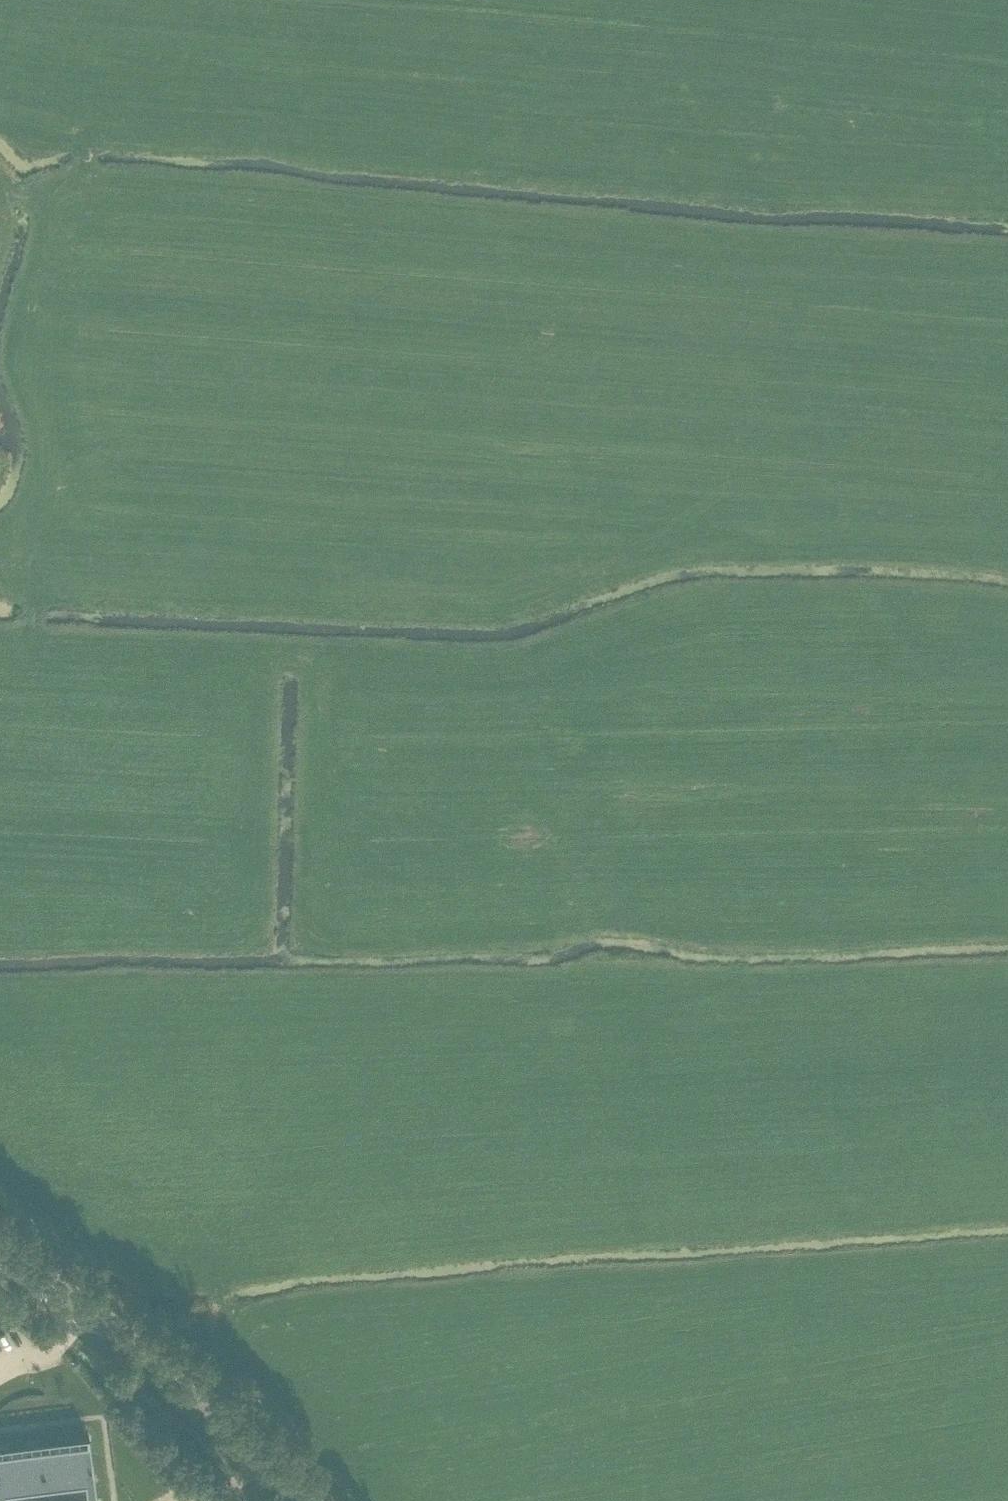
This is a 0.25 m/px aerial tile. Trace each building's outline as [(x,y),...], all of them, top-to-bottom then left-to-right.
[(5,1489),(93,1478),(88,1441),(0,1452),(0,1500),(6,1500),(5,1489)]
